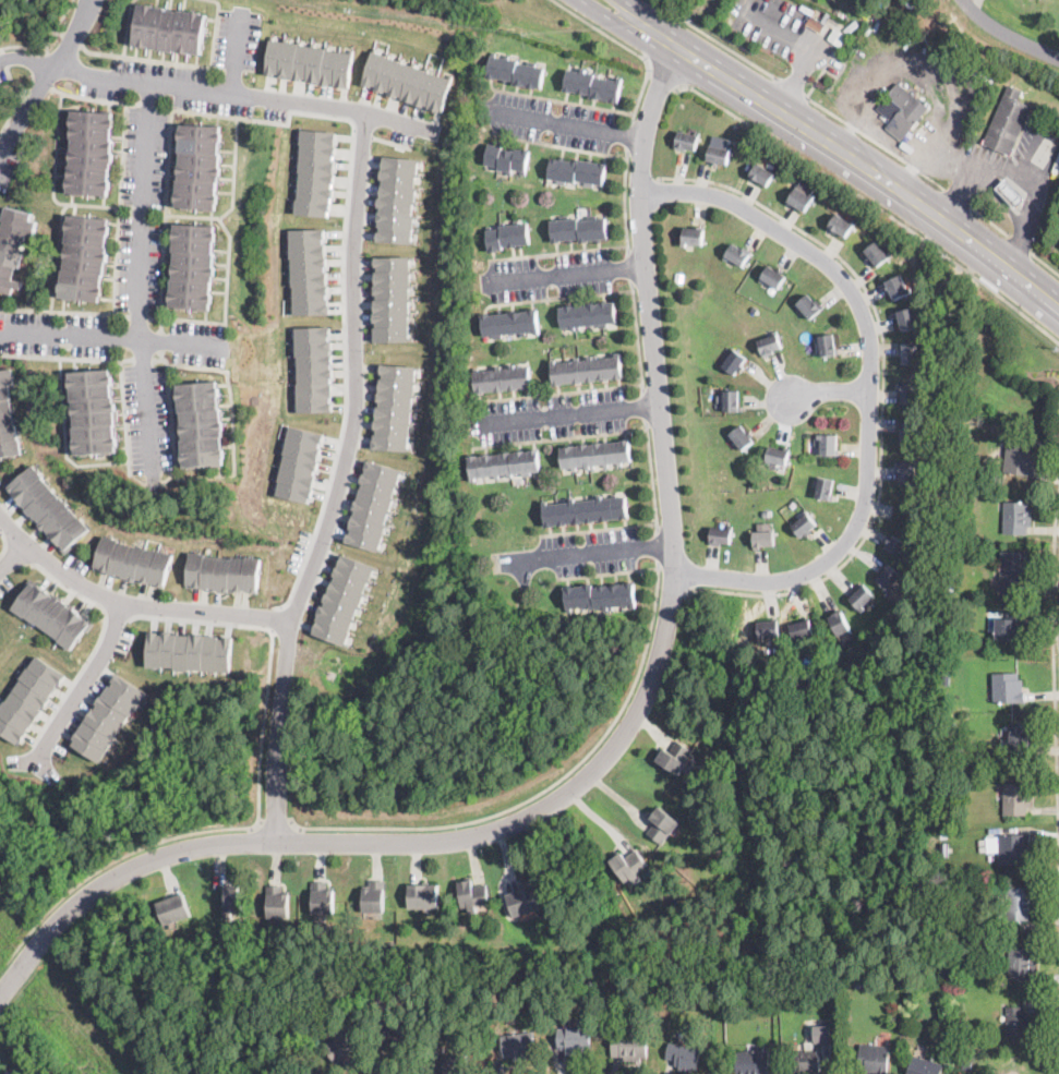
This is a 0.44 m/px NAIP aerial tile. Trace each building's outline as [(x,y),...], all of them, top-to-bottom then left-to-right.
[(154,3),(154,5),(166,7),(165,9),(179,11),(180,9),(192,11),(192,9),(202,10),(201,12),(207,13),(201,52),(189,51),(189,52),(179,51),(179,50),(175,49),(175,50),(159,48),(159,47),(147,45),(147,47),(139,46),(139,44),(132,43),(137,3),(145,4),(145,2),(154,3)] [(826,23),(821,31),(807,22),(811,14),(826,23)] [(268,38),(264,74),(349,86),(353,49),(268,38)] [(372,48),(361,83),(443,108),(450,77),(424,70),(426,65),(372,48)] [(505,58),(505,59),(506,55),(510,56),(510,59),(519,61),(518,63),(527,65),(528,61),(537,62),(537,67),(545,68),(541,89),(537,88),(537,89),(527,87),(527,86),(521,85),(521,86),(514,85),(514,81),(507,80),(507,84),(502,83),(503,80),(495,79),(495,80),(488,77),(492,52),(496,52),(495,57),(505,58)] [(587,69),(586,72),(595,74),(594,77),(617,81),(618,77),(623,77),(618,104),(610,102),(610,100),(599,99),(599,100),(590,99),(591,95),(587,94),(587,96),(577,94),(577,92),(571,92),(571,93),(565,92),(568,70),(578,71),(578,68),(587,69)] [(913,95),(920,100),(923,98),(932,107),(914,130),(911,128),(901,141),(886,128),(895,117),(880,105),(901,77),(916,90),(913,95)] [(1031,106),(1010,155),(982,143),(1008,85),(1022,90),(1018,100),(1031,106)] [(113,113),(112,119),(113,119),(113,128),(112,128),(111,141),(112,141),(111,154),(113,154),(112,164),(111,164),(111,168),(110,168),(109,181),(110,181),(109,190),(108,190),(108,195),(68,193),(68,188),(68,179),(69,166),(70,166),(71,161),(71,153),(71,150),(72,138),(71,138),(72,126),(71,126),(72,111),(113,113)] [(221,124),(221,131),(222,132),(221,140),(220,140),(220,153),(221,153),(220,167),(221,167),(221,174),(220,174),(219,181),(218,181),(217,194),(218,194),(218,202),(217,202),(217,208),(177,206),(177,200),(176,200),(176,191),(178,191),(178,178),(179,178),(180,173),(179,172),(179,164),(180,164),(181,152),(180,152),(181,138),(180,138),(180,129),(181,129),(181,123),(221,124)] [(301,126),(293,213),(329,215),(338,130),(301,126)] [(699,135),(695,150),(688,148),(687,152),(675,149),(679,130),(699,135)] [(502,143),(501,146),(503,146),(502,149),(515,152),(516,148),(522,149),(522,148),(530,149),(526,176),(521,174),(521,171),(513,169),(512,177),(507,176),(507,172),(495,170),(495,167),(485,165),(489,145),(496,146),(496,142),(502,143)] [(731,150),(729,164),(719,162),(719,166),(711,165),(711,161),(707,160),(710,146),(731,150)] [(383,154),(376,239),(413,242),(418,157),(383,154)] [(564,157),(564,160),(571,161),(571,160),(579,161),(579,159),(588,161),(588,158),(592,159),(592,162),(599,164),(600,161),(607,164),(604,185),(594,184),(594,188),(585,185),(586,182),(576,181),(576,184),(567,182),(566,186),(557,184),(558,181),(547,179),(552,158),(559,159),(561,156),(564,157)] [(775,173),(768,186),(755,179),(753,182),(748,179),(757,162),(775,173)] [(1026,198),(1015,208),(996,189),(1006,179),(1026,198)] [(810,196),(813,193),(816,195),(805,210),(795,204),(793,207),(790,205),(786,203),(797,188),(810,196)] [(13,294),(0,291),(0,233),(2,233),(5,221),(3,220),(7,207),(33,214),(31,220),(37,222),(34,236),(27,234),(26,241),(24,240),(21,253),(24,254),(21,267),(16,267),(13,280),(23,282),(21,290),(14,288),(13,294)] [(110,218),(109,225),(110,225),(109,233),(108,233),(107,245),(108,245),(107,252),(108,252),(108,260),(108,261),(106,261),(105,274),(104,274),(101,287),(103,287),(103,294),(101,294),(100,300),(60,295),(61,290),(59,290),(60,281),(61,281),(62,268),(64,268),(65,256),(64,256),(65,246),(67,246),(68,241),(67,241),(68,229),(67,229),(68,219),(69,220),(70,214),(110,218)] [(854,225),(846,237),(839,231),(835,236),(827,230),(837,214),(854,225)] [(597,215),(597,219),(605,218),(607,239),(602,240),(602,243),(597,243),(597,240),(588,241),(588,242),(580,243),(580,239),(573,239),(574,244),(569,244),(568,240),(561,241),(561,242),(553,243),(551,221),(559,220),(559,216),(568,215),(569,219),(578,218),(579,220),(588,219),(588,216),(597,215)] [(519,220),(519,224),(528,222),(530,244),(524,244),(524,248),(519,249),(518,246),(509,248),(509,246),(503,246),(504,250),(490,253),(486,227),(491,226),(492,230),(501,229),(501,224),(505,222),(506,226),(515,225),(515,221),(519,220)] [(216,225),(216,231),(217,231),(216,240),(215,240),(215,253),(216,253),(215,266),(216,267),(216,275),(214,275),(214,280),(213,280),(213,302),(212,302),(210,307),(170,306),(171,300),(170,300),(170,291),(172,291),(172,278),(173,278),(173,264),(175,264),(175,251),(175,238),(173,238),(175,229),(176,229),(176,222),(216,225)] [(706,227),(702,245),(687,243),(686,249),(681,248),(684,227),(693,228),(693,225),(706,227)] [(288,228),(293,313),(329,313),(326,227),(288,228)] [(889,257),(877,266),(873,261),(869,263),(865,257),(868,254),(865,251),(877,241),(889,257)] [(750,254),(744,266),(730,258),(727,263),(723,261),(732,243),(750,254)] [(374,255),(375,340),(411,339),(410,255),(374,255)] [(787,276),(779,289),(766,280),(763,285),(759,281),(769,265),(787,276)] [(904,283),(906,289),(910,288),(912,292),(893,300),(891,294),(890,294),(886,281),(901,275),(904,283)] [(809,294),(815,301),(816,300),(823,310),(810,319),(801,307),(798,310),(794,305),(809,294)] [(609,301),(609,302),(615,302),(617,323),(607,324),(607,327),(599,328),(599,325),(579,327),(580,330),(573,331),(573,328),(562,329),(559,307),(565,307),(565,305),(574,304),(574,306),(586,305),(586,304),(598,302),(598,304),(600,303),(600,301),(609,301)] [(537,309),(540,335),(537,335),(535,331),(526,333),(526,336),(521,337),(521,334),(503,335),(503,338),(495,339),(494,336),(483,337),(481,314),(490,313),(490,315),(508,313),(508,312),(517,311),(518,312),(528,311),(528,310),(537,309)] [(916,316),(918,324),(922,323),(923,327),(903,333),(900,317),(896,318),(896,316),(895,313),(914,309),(916,316)] [(294,326),(297,411),(334,410),(330,325),(294,326)] [(766,359),(763,360),(758,340),(774,336),(773,331),(777,330),(782,349),(774,351),(775,357),(766,359)] [(834,334),(838,354),(821,357),(820,341),(817,342),(816,336),(834,334)] [(918,353),(918,361),(918,364),(903,364),(903,357),(900,357),(900,351),(900,348),(903,348),(903,343),(918,343),(918,353)] [(741,372),(739,374),(737,372),(735,375),(722,366),(732,353),(729,351),(732,347),(749,361),(741,372)] [(621,353),(624,379),(614,381),(614,378),(610,379),(610,381),(601,382),(601,379),(595,381),(595,382),(587,383),(587,382),(582,382),(582,384),(575,385),(575,383),(563,384),(563,385),(554,386),(552,360),(555,360),(556,363),(575,361),(575,358),(579,358),(579,361),(589,360),(589,355),(597,355),(597,360),(616,358),(616,354),(621,353)] [(380,363),(374,448),(409,449),(416,364),(380,363)] [(515,364),(516,367),(530,366),(532,388),(524,389),(524,388),(518,388),(518,390),(509,391),(509,389),(504,389),(504,391),(495,393),(495,391),(488,391),(489,393),(477,394),(473,369),(478,369),(479,372),(497,370),(496,365),(501,365),(502,370),(510,369),(510,364),(515,364)] [(22,452),(0,456),(0,370),(12,367),(14,383),(9,384),(11,397),(10,397),(14,424),(15,424),(17,437),(20,437),(22,452)] [(111,375),(112,374),(112,383),(111,383),(112,395),(115,395),(115,402),(116,402),(117,410),(116,410),(117,423),(116,423),(116,435),(117,435),(118,445),(117,445),(117,450),(76,454),(76,448),(75,448),(74,439),(75,439),(74,426),(75,426),(75,413),(74,414),(73,399),(72,399),(71,386),(70,386),(70,377),(71,377),(70,371),(110,369),(111,375)] [(219,386),(220,386),(220,395),(219,395),(220,408),(222,407),(222,420),(224,420),(225,430),(224,430),(224,435),(226,457),(225,457),(225,462),(184,466),(184,460),(182,460),(182,451),(183,451),(182,438),(183,438),(183,433),(182,433),(181,411),(180,411),(179,398),(178,398),(177,389),(178,389),(178,383),(218,379),(219,386)] [(917,383),(916,402),(903,402),(903,393),(900,393),(900,386),(900,383),(917,383)] [(739,407),(738,411),(723,410),(724,396),(722,396),(722,395),(722,390),(741,391),(739,407)] [(290,423),(274,494),(308,503),(325,432),(290,423)] [(918,441),(918,444),(902,444),(902,429),(900,429),(900,423),(915,423),(915,441),(918,441)] [(750,437),(755,443),(743,451),(734,439),(731,442),(729,439),(727,437),(742,426),(750,437)] [(838,435),(838,443),(838,456),(821,456),(821,439),(818,439),(818,435),(838,435)] [(629,439),(631,462),(622,462),(623,468),(618,468),(618,463),(609,464),(610,468),(605,469),(605,464),(595,466),(595,469),(587,470),(587,467),(576,468),(576,471),(571,471),(571,468),(563,469),(561,448),(567,447),(567,446),(575,445),(575,446),(579,446),(579,445),(589,444),(589,445),(594,445),(594,444),(602,443),(603,444),(622,442),(622,441),(629,439)] [(1035,469),(1034,475),(1003,471),(1008,443),(1033,446),(1032,454),(1035,454),(1034,466),(1036,466),(1035,469)] [(791,451),(787,464),(771,461),(770,466),(766,464),(770,447),(791,451)] [(539,449),(541,471),(531,472),(531,476),(524,476),(522,473),(513,473),(514,478),(509,479),(509,474),(498,475),(500,480),(495,480),(495,475),(476,478),(477,482),(470,483),(468,456),(478,455),(479,457),(482,457),(482,455),(494,454),(494,455),(502,455),(501,452),(510,451),(510,454),(516,452),(516,451),(525,450),(525,451),(531,451),(530,449),(539,449)] [(368,458),(345,541),(381,550),(402,468),(368,458)] [(915,480),(915,483),(900,483),(901,473),(896,473),(898,462),(915,462),(915,480)] [(33,464),(44,475),(41,476),(59,495),(61,494),(77,515),(79,514),(91,528),(70,544),(72,547),(64,553),(58,544),(49,532),(46,534),(40,528),(44,526),(41,523),(38,526),(33,520),(32,521),(26,515),(28,512),(26,509),(25,508),(23,510),(17,504),(19,503),(11,493),(9,494),(1,485),(11,476),(13,480),(21,474),(19,472),(23,469),(25,471),(33,464)] [(833,481),(829,502),(815,497),(819,482),(816,481),(817,476),(833,481)] [(616,494),(616,497),(627,496),(629,519),(621,520),(621,518),(609,520),(609,521),(600,521),(600,520),(594,521),(594,522),(587,523),(586,522),(581,522),(582,524),(573,526),(573,523),(566,523),(566,526),(558,527),(558,524),(553,526),(553,527),(545,528),(542,502),(547,500),(547,505),(549,505),(567,503),(567,499),(575,499),(575,502),(594,500),(594,497),(602,496),(602,499),(612,498),(612,495),(616,494)] [(1031,524),(1031,527),(1026,527),(1026,534),(1002,533),(1003,502),(1027,503),(1027,509),(1031,509),(1031,524)] [(816,524),(799,538),(791,527),(804,517),(802,514),(806,510),(816,524)] [(733,529),(730,544),(721,543),(721,546),(710,544),(712,526),(733,529)] [(760,550),(754,550),(754,532),(774,531),(775,546),(760,547),(760,550)] [(118,541),(142,547),(144,545),(155,551),(157,548),(172,553),(163,587),(153,584),(153,582),(149,581),(149,583),(140,581),(141,578),(137,577),(136,582),(130,580),(131,578),(120,575),(119,578),(111,576),(112,574),(99,570),(100,568),(97,567),(96,570),(91,568),(99,533),(119,539),(118,541)] [(914,546),(912,550),(907,547),(903,557),(884,548),(891,534),(914,546)] [(205,555),(230,557),(231,555),(244,557),(244,555),(261,557),(257,591),(242,590),(242,591),(233,590),(234,588),(230,588),(229,591),(218,590),(218,589),(212,588),(212,591),(207,590),(207,589),(192,588),(192,584),(190,584),(190,587),(183,586),(186,551),(205,552),(205,555)] [(1027,574),(1027,575),(1024,575),(1024,584),(1019,584),(1019,593),(997,592),(997,587),(1000,587),(1001,551),(1028,552),(1027,574)] [(341,553),(311,631),(345,644),(375,565),(341,553)] [(894,589),(891,593),(876,580),(883,569),(882,568),(887,563),(901,575),(891,587),(894,589)] [(55,596),(57,594),(70,605),(69,606),(73,608),(75,606),(80,611),(79,612),(92,622),(73,649),(58,639),(60,638),(38,622),(37,623),(26,615),(25,617),(12,607),(17,601),(13,598),(16,593),(20,595),(25,589),(22,586),(28,577),(55,596)] [(635,582),(637,608),(633,608),(631,605),(610,607),(610,612),(605,612),(604,608),(595,608),(595,610),(591,611),(591,606),(571,608),(571,613),(567,614),(565,587),(570,586),(570,588),(583,587),(583,584),(593,583),(593,588),(598,588),(598,586),(607,586),(607,587),(612,587),(612,584),(621,583),(621,586),(625,584),(625,583),(635,582)] [(868,608),(863,613),(849,599),(859,589),(857,587),(862,582),(875,596),(866,605),(868,608)] [(840,608),(853,633),(849,636),(847,632),(839,637),(829,618),(835,615),(833,612),(840,608)] [(1024,613),(1024,619),(1022,619),(1022,639),(996,639),(996,618),(1008,618),(1008,611),(1024,611),(1024,613)] [(799,642),(795,643),(791,624),(804,620),(803,618),(809,617),(814,636),(798,639),(799,642)] [(763,642),(759,642),(757,623),(778,620),(779,637),(763,638),(763,642)] [(178,632),(178,633),(190,635),(190,632),(205,633),(205,635),(218,636),(218,637),(221,638),(221,636),(232,636),(230,671),(190,668),(189,669),(175,668),(175,666),(147,665),(148,632),(151,633),(151,630),(157,631),(157,633),(164,633),(165,629),(170,629),(171,629),(171,632),(178,632)] [(17,743),(67,675),(36,653),(0,707),(0,730),(17,743)] [(71,743),(99,762),(147,690),(116,672),(71,743)] [(1018,673),(1018,680),(1022,679),(1022,691),(1024,691),(1024,701),(994,702),(992,674),(1018,673)] [(952,722),(952,734),(943,734),(943,722),(952,722)] [(1032,725),(1032,734),(1027,734),(1027,748),(1010,748),(1010,724),(1032,725)] [(693,749),(678,772),(657,758),(663,746),(670,750),(677,739),(693,749)] [(1027,783),(1027,791),(1032,791),(1032,807),(1027,807),(1027,813),(1004,814),(1003,783),(1027,783)] [(663,843),(649,831),(657,821),(650,816),(660,805),(681,822),(663,843)] [(1024,864),(999,865),(998,835),(1030,833),(1030,844),(1028,845),(1028,856),(1024,856),(1024,864)] [(637,848),(649,865),(638,872),(642,878),(636,882),(633,878),(626,881),(610,860),(622,852),(626,857),(637,848)] [(471,878),(472,885),(486,882),(491,902),(477,905),(478,910),(470,913),(468,905),(462,907),(456,881),(471,878)] [(385,879),(384,912),(361,910),(361,888),(364,888),(364,885),(366,885),(366,879),(385,879)] [(335,885),(334,913),(313,912),(313,881),(328,881),(328,885),(335,885)] [(438,883),(438,906),(408,906),(409,882),(438,883)] [(232,917),(225,918),(224,884),(238,884),(239,910),(232,910),(232,917)] [(515,916),(508,893),(520,890),(520,889),(535,884),(542,907),(515,916)] [(289,892),(289,916),(267,916),(268,892),(270,892),(270,885),(285,885),(285,892),(289,892)] [(1030,919),(1007,919),(1007,888),(1033,888),(1033,910),(1028,910),(1030,919)] [(165,924),(156,901),(165,897),(183,891),(191,914),(165,924)] [(971,926),(962,926),(961,914),(970,914),(971,926)] [(1036,970),(1035,973),(1031,973),(1031,979),(1009,979),(1009,948),(1032,949),(1032,954),(1036,955),(1036,970)] [(538,985),(526,985),(526,976),(538,976),(538,985)] [(831,992),(819,992),(818,977),(831,976),(831,992)] [(597,992),(582,993),(582,981),(597,981),(597,992)] [(1022,1006),(1022,1014),(1027,1014),(1027,1017),(1031,1017),(1031,1023),(1033,1023),(1033,1028),(1032,1028),(1031,1033),(1028,1033),(1028,1037),(1007,1037),(1007,1006),(1022,1006)] [(814,1043),(814,1024),(831,1024),(831,1042),(814,1043)] [(591,1028),(590,1050),(583,1050),(583,1053),(567,1053),(567,1049),(558,1049),(559,1028),(591,1028)] [(532,1030),(537,1057),(515,1060),(514,1055),(505,1057),(502,1035),(532,1030)] [(648,1036),(647,1058),(638,1058),(638,1060),(622,1060),(622,1057),(612,1055),(613,1031),(648,1034),(648,1036)] [(701,1048),(697,1069),(691,1069),(691,1072),(678,1070),(678,1066),(675,1066),(676,1060),(666,1059),(669,1042),(701,1048)] [(890,1046),(887,1073),(865,1073),(865,1070),(858,1070),(861,1043),(890,1046)] [(760,1073),(737,1073),(737,1051),(763,1051),(768,1051),(769,1073),(760,1073)] [(807,1073),(797,1073),(796,1051),(805,1051),(816,1051),(820,1051),(820,1057),(820,1073),(810,1073),(807,1073)] [(943,1064),(940,1073),(907,1073),(912,1058),(913,1054),(943,1064)] [(972,1060),(968,1069),(960,1066),(963,1058),(972,1060)]
